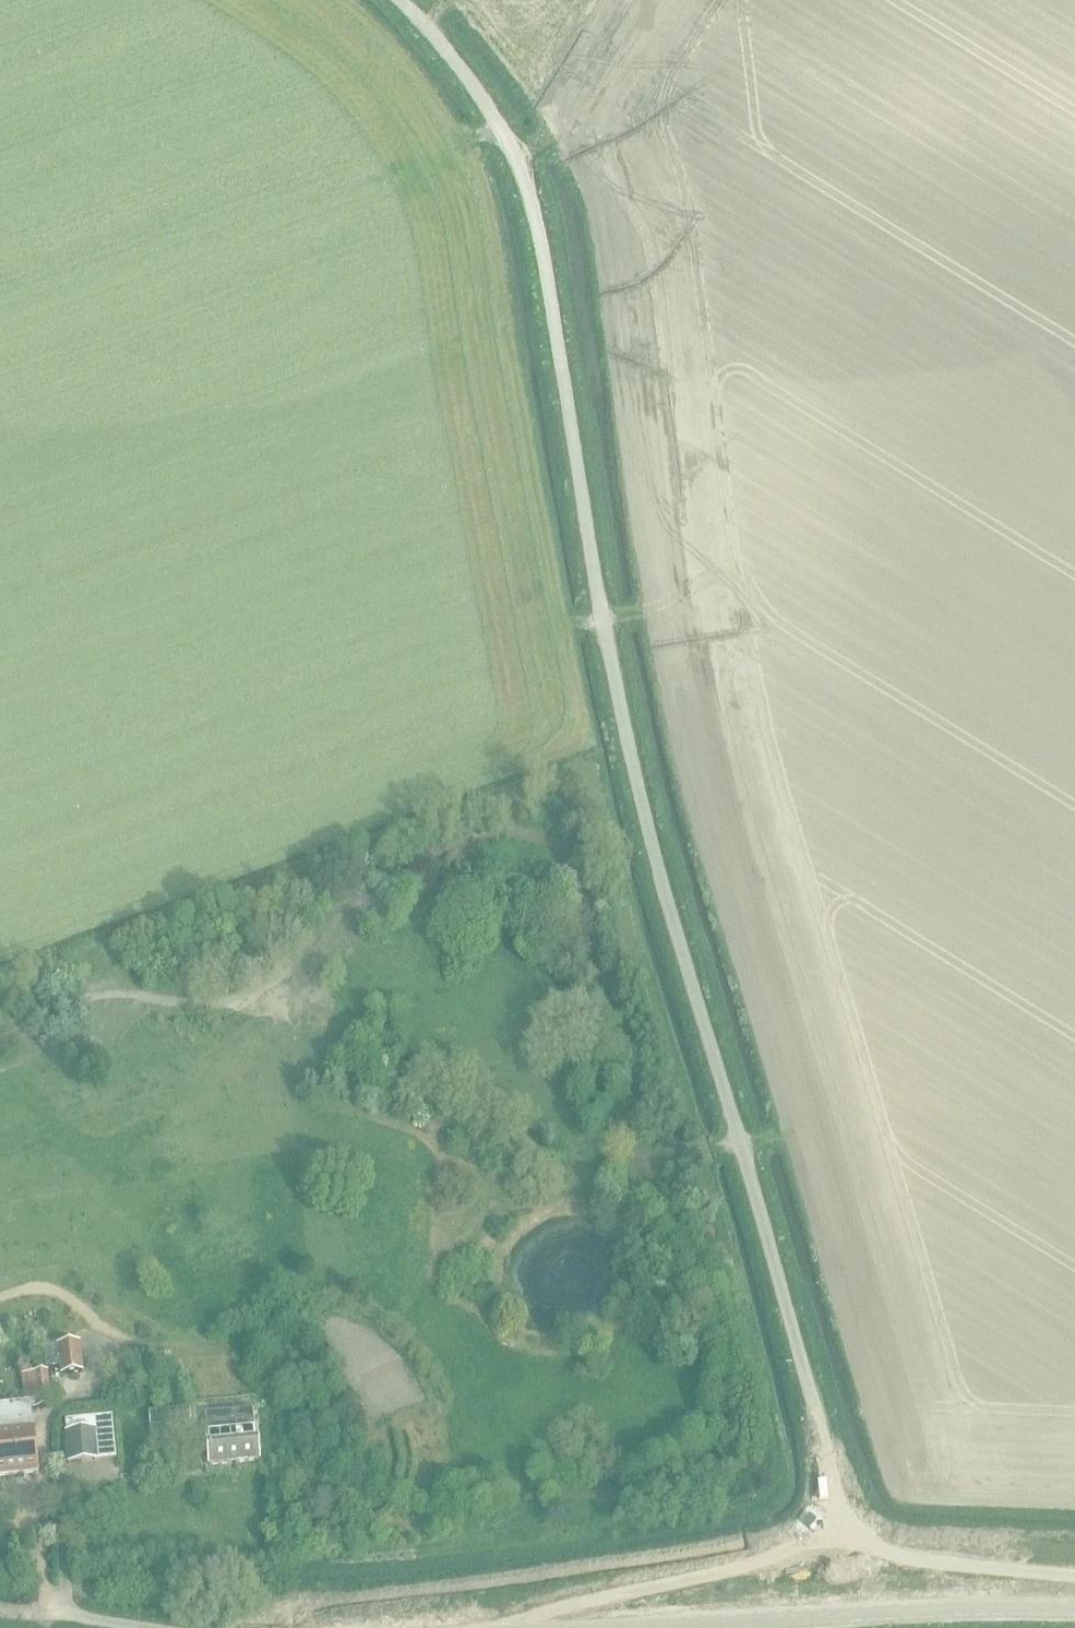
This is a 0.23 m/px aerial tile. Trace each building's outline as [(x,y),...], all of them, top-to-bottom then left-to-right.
[(80,1342),(56,1345),(60,1375),(83,1373),(80,1342)] [(47,1372),(21,1375),(24,1400),(34,1399),(36,1409),(52,1407),(47,1372)] [(0,1405),(0,1477),(38,1473),(32,1417),(30,1402),(0,1405)] [(205,1414),(209,1467),(258,1463),(254,1410),(205,1414)] [(65,1434),(68,1464),(97,1462),(94,1431),(65,1434)] [(867,1552),(853,1553),(854,1567),(869,1565),(867,1552)]
